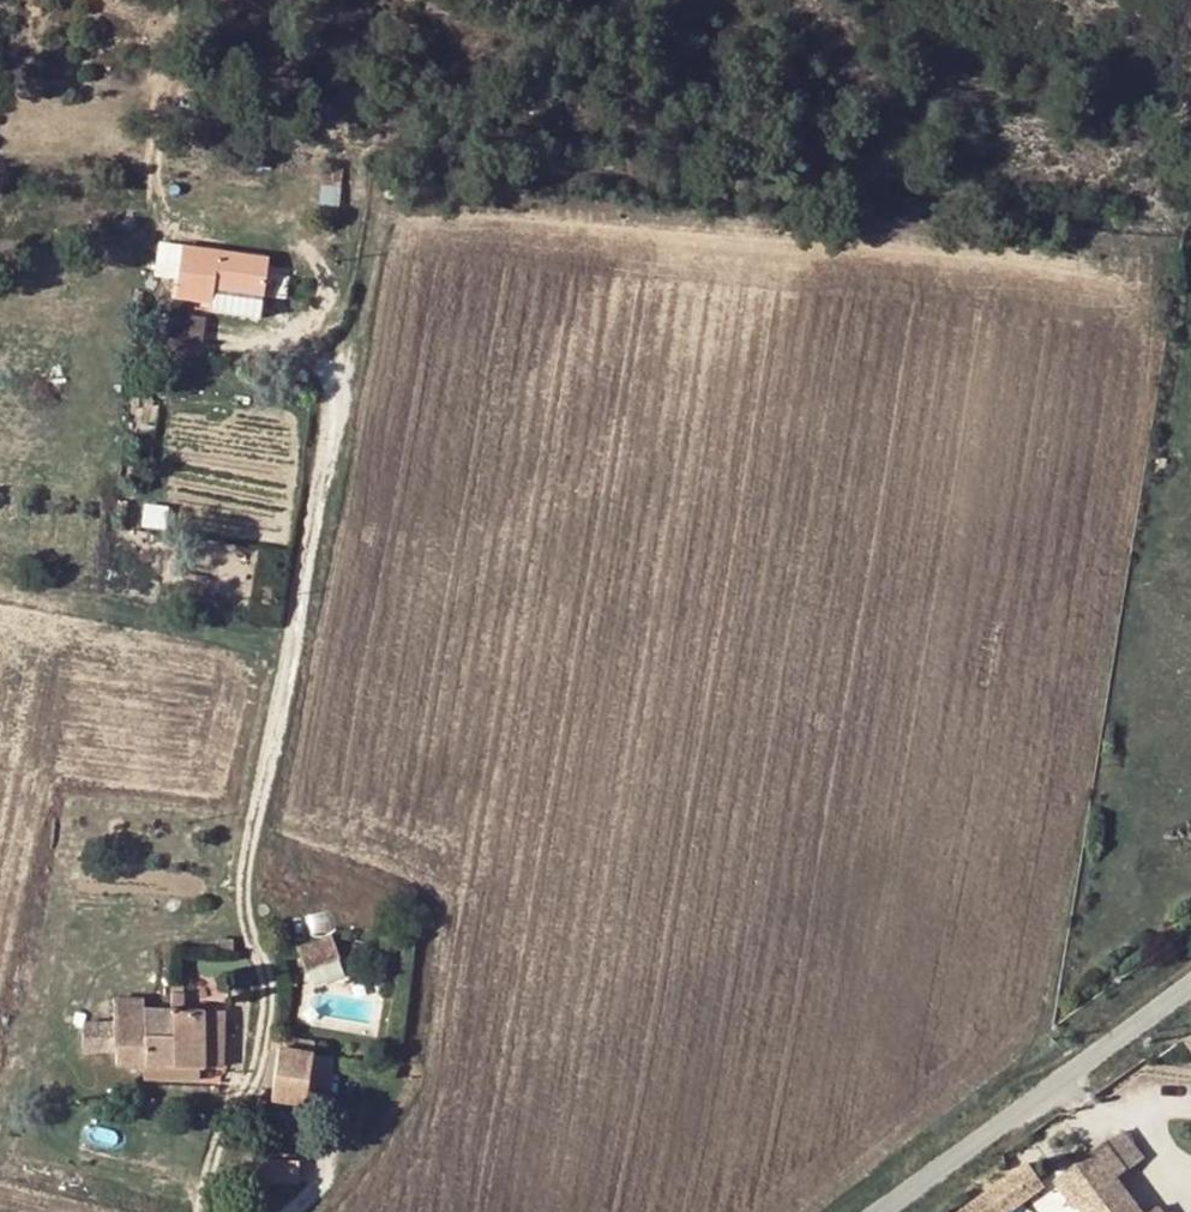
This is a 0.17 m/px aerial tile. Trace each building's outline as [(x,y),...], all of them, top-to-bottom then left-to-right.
[(212,288),(262,296),(267,257),(183,246),(176,299),(209,304),(212,288)] [(262,296),(212,288),(209,304),(208,312),(259,320),(262,296)] [(201,318),(167,314),(161,351),(196,355),(201,318)] [(331,937),(297,950),(306,975),(341,962),(331,937)] [(114,997),(114,1070),(143,1070),(144,1034),(172,1036),(173,1010),(146,1011),(145,996),(114,997)] [(144,1034),(143,1070),(169,1070),(207,1070),(207,1048),(223,1047),(224,1018),(208,1018),(207,1010),(173,1010),(172,1036),(144,1034)] [(279,1048),(313,1053),(317,1039),(281,1034),(279,1048)] [(223,1047),(207,1048),(207,1070),(223,1070),(223,1047)] [(306,1109),(306,1103),(313,1055),(313,1053),(279,1048),(271,1103),(306,1109)] [(306,1103),(328,1106),(336,1059),(313,1055),(306,1103)] [(1123,1133),(1108,1144),(1127,1170),(1142,1159),(1123,1133)] [(1108,1144),(1056,1182),(1075,1209),(1081,1205),(1086,1211),(1144,1211),(1119,1177),(1127,1170),(1108,1144)] [(1045,1181),(1026,1157),(952,1211),(1003,1211),(1045,1181)] [(253,1186),(298,1186),(299,1162),(252,1163),(253,1186)]
